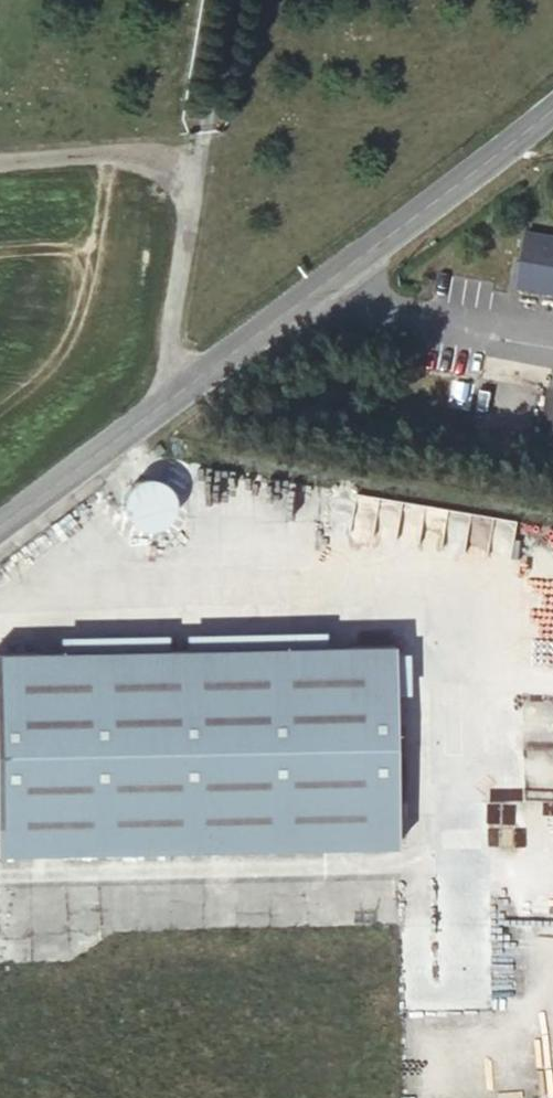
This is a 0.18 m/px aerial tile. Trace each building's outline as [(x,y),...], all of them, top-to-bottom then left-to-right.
[(535,206),(522,260),(552,268),(552,211),(535,206)] [(552,414),(552,369),(548,367),(537,410),(552,414)] [(367,809),(375,610),(0,595),(0,795),(367,809)] [(440,751),(400,749),(400,770),(439,771),(440,751)] [(439,771),(400,770),(398,796),(453,799),(454,772),(439,771)]
